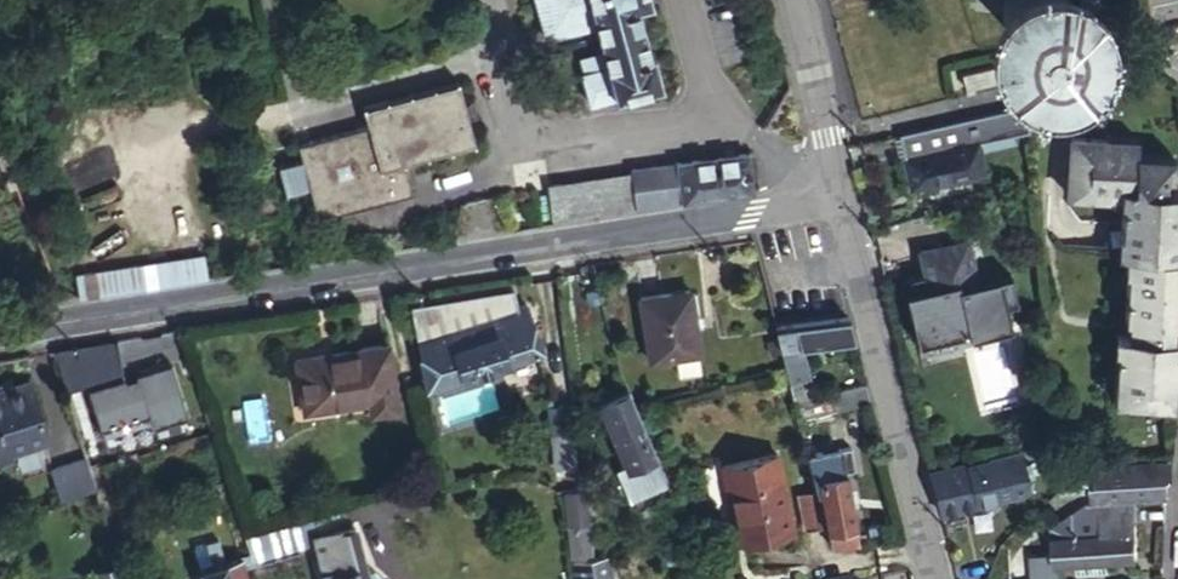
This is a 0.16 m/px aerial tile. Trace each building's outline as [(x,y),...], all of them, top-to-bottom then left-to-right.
[(545,41),(588,30),(594,50),(598,64),(576,71),(573,72),(582,104),(653,84),(643,49),(639,49),(628,11),(647,5),(645,0),(532,0),(545,41)] [(1032,7),(1037,11),(1044,13),(1050,14),(1056,14),(1062,14),(1068,11),(1072,8),(1077,4),(1080,0),(1024,0),(1025,2),(1029,6),(1032,7)] [(1088,16),(1108,12),(1105,0),(1094,0),(1085,1),(1088,16)] [(571,56),(576,71),(598,64),(594,50),(571,56)] [(993,60),(957,68),(962,90),(998,82),(993,60)] [(293,166),(302,195),(309,224),(403,197),(395,168),(466,148),(448,83),(352,111),(358,130),(289,148),(293,166)] [(894,130),(901,157),(906,156),(903,145),(971,129),(976,148),(998,146),(1023,144),(1026,143),(1024,117),(894,130)] [(909,185),(981,168),(976,148),(971,129),(903,145),(906,156),(901,157),(909,185)] [(1174,174),(1176,153),(1138,151),(1139,136),(1113,134),(1113,137),(1072,136),(1069,191),(1125,195),(1122,248),(1135,249),(1130,313),(1134,313),(1133,332),(1122,331),(1118,398),(1171,402),(1173,362),(1177,363),(1177,335),(1174,335),(1175,317),(1177,317),(1177,188),(1174,187),(1165,187),(1166,174),(1174,174)] [(999,157),(1024,155),(1023,144),(998,146),(999,157)] [(685,203),(755,193),(749,154),(680,164),(685,203)] [(685,203),(680,164),(632,170),(633,177),(637,209),(685,203)] [(276,203),(302,195),(293,166),(268,173),(276,203)] [(1165,187),(1174,187),(1174,174),(1166,174),(1165,187)] [(568,220),(637,209),(633,177),(564,186),(568,220)] [(554,221),(568,220),(564,186),(549,188),(554,221)] [(961,238),(914,249),(923,285),(945,280),(947,284),(971,279),(961,238)] [(80,297),(207,277),(204,257),(77,277),(80,297)] [(963,334),(1003,324),(997,300),(1008,298),(1002,271),(971,279),(947,284),(945,280),(923,285),(900,291),(912,340),(963,328),(963,334)] [(514,292),(404,310),(408,330),(409,338),(411,345),(455,331),(490,320),(486,308),(516,302),(514,292)] [(703,352),(690,292),(643,303),(656,363),(677,358),(692,354),(703,352)] [(518,311),(516,302),(486,308),(490,320),(492,329),(502,327),(532,318),(529,308),(518,311)] [(847,316),(771,328),(780,367),(788,397),(799,395),(808,392),(797,345),(852,338),(847,316)] [(532,318),(502,327),(511,363),(541,354),(532,318)] [(511,363),(502,327),(492,329),(490,320),(455,331),(467,376),(511,363)] [(172,381),(189,377),(175,333),(172,322),(155,327),(172,381)] [(411,345),(424,389),(467,376),(455,331),(411,345)] [(115,335),(52,351),(64,390),(126,373),(115,335)] [(395,405),(381,343),(289,363),(299,407),(324,401),(326,410),(364,401),(366,413),(395,405)] [(695,370),(692,354),(677,358),(681,373),(695,370)] [(27,383),(0,390),(0,456),(5,454),(44,443),(27,383)] [(804,413),(799,395),(788,397),(793,416),(804,413)] [(621,472),(649,462),(632,406),(628,396),(600,405),(620,470),(621,472)] [(547,401),(549,463),(575,462),(573,400),(547,401)] [(828,547),(855,542),(834,448),(802,456),(810,489),(814,488),(815,491),(820,511),(828,547)] [(789,534),(773,454),(719,466),(735,543),(789,534)] [(86,460),(52,471),(61,500),(95,489),(86,460)] [(987,467),(985,460),(927,474),(937,515),(995,500),(994,495),(987,467)] [(1095,506),(1167,497),(1169,460),(1115,466),(1090,469),(1095,506)] [(621,472),(620,470),(611,473),(621,503),(664,490),(653,461),(649,462),(621,472)] [(1011,461),(987,467),(994,495),(1018,489),(1011,461)] [(820,511),(815,491),(803,494),(808,514),(820,511)] [(348,526),(343,509),(291,524),(296,540),(308,537),(348,526)] [(585,523),(566,525),(569,559),(588,557),(585,523)] [(291,524),(238,538),(244,556),(296,540),(291,524)] [(348,526),(308,537),(320,578),(363,578),(348,526)] [(1051,562),(1054,562),(1077,561),(1105,559),(1133,557),(1132,533),(1050,538),(1050,549),(1051,562)] [(238,564),(237,558),(231,543),(191,555),(197,575),(238,564)] [(1050,549),(1030,550),(1031,578),(1051,578),(1051,562),(1050,549)] [(1106,572),(1105,559),(1077,561),(1077,574),(1106,572)] [(569,564),(571,578),(608,578),(606,560),(569,564)] [(1054,562),(1051,562),(1051,578),(1063,578),(1054,562)] [(238,564),(197,575),(198,578),(243,578),(238,564)] [(119,567),(95,575),(96,578),(123,578),(119,567)]
